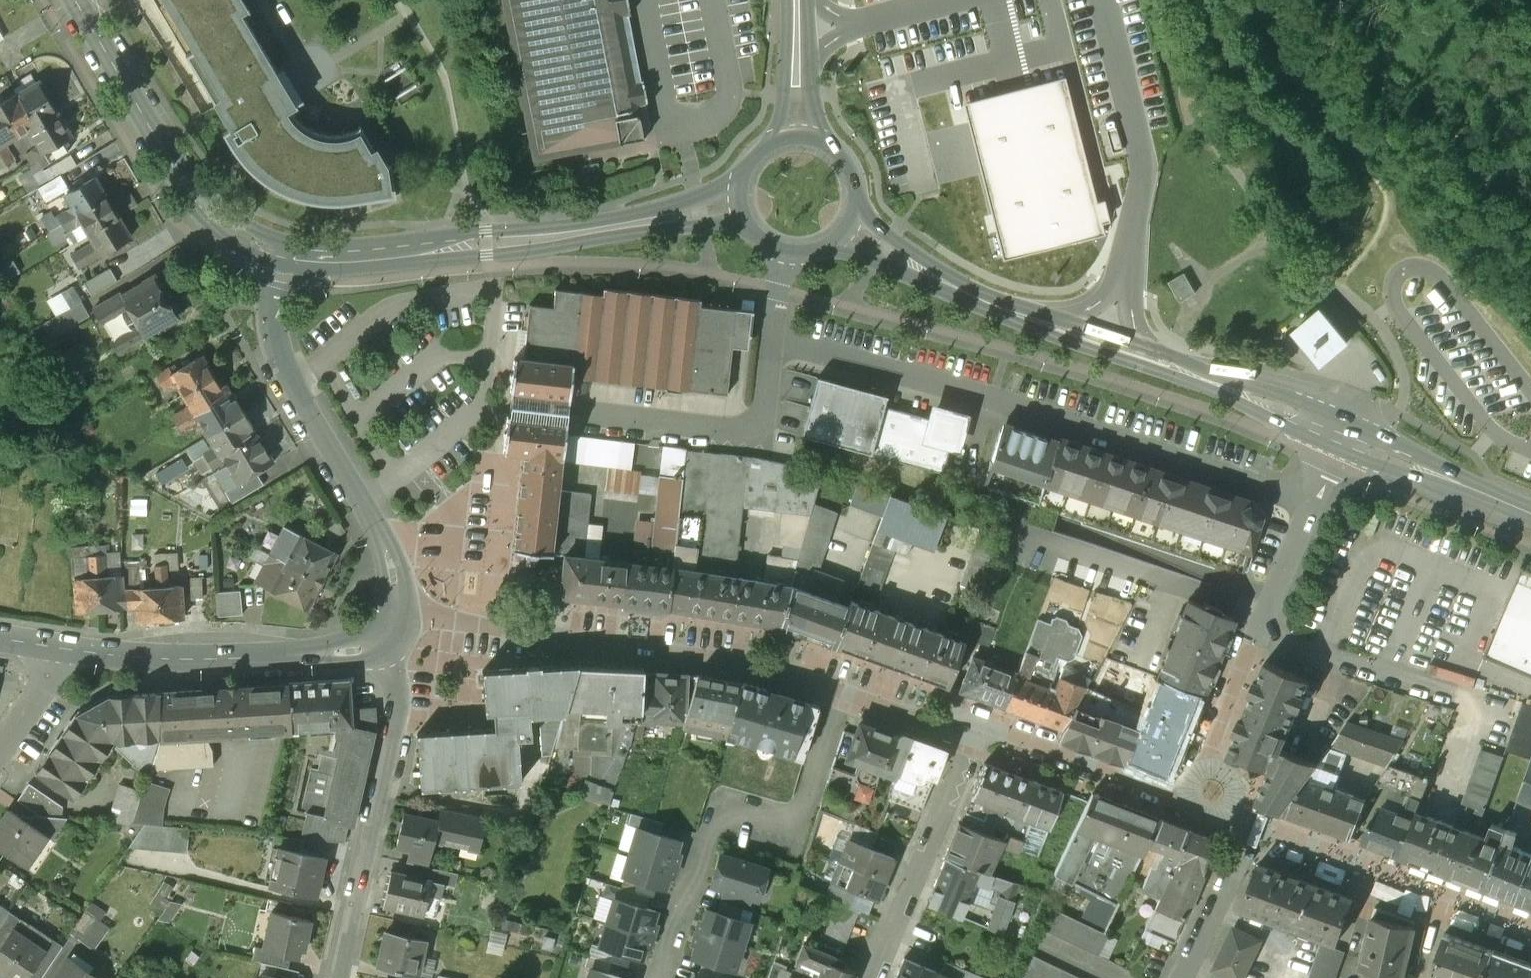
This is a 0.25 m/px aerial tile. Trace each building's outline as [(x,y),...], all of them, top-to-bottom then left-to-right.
[(192,51),(185,55),(229,130),(222,134),(233,152),(256,177),(284,195),(317,204),(351,203),(395,196),(390,165),(383,166),(360,127),(342,134),(322,134),(304,126),(290,112),(297,107),(243,16),(249,12),(242,0),(162,0),(192,51)] [(503,5),(503,6),(504,6),(508,27),(507,27),(508,29),(512,49),(512,51),(512,50),(516,69),(516,71),(519,84),(518,84),(519,86),(519,85),(523,102),(522,102),(522,104),(523,104),(527,123),(526,124),(526,125),(527,125),(531,144),(530,144),(531,146),(533,159),(533,160),(534,160),(534,161),(535,161),(535,160),(548,158),(549,158),(549,157),(561,155),(561,156),(563,155),(577,152),(577,153),(579,152),(578,152),(586,150),(586,151),(588,150),(603,147),(603,148),(604,147),(619,144),(621,144),(621,143),(642,139),(642,140),(644,139),(644,137),(643,137),(617,0),(503,0),(503,5)] [(1103,219),(1109,217),(1104,197),(1097,199),(1065,74),(962,100),(1003,257),(1106,231),(1103,219)] [(36,82),(30,85),(30,88),(18,95),(17,93),(16,93),(35,124),(42,119),(55,112),(43,91),(44,88),(41,83),(36,82)] [(0,103),(0,111),(15,136),(35,124),(16,93),(0,103)] [(3,150),(1,145),(4,143),(15,136),(0,111),(0,152),(3,150)] [(55,112),(42,119),(45,124),(32,132),(39,145),(44,153),(53,147),(63,141),(70,137),(55,112)] [(63,141),(53,147),(59,156),(68,151),(63,141)] [(39,145),(32,150),(36,157),(44,153),(39,145)] [(0,152),(0,154),(7,165),(15,160),(7,147),(3,150),(0,152)] [(44,153),(36,157),(39,161),(42,166),(59,156),(53,147),(44,153)] [(32,150),(26,153),(33,164),(34,163),(34,164),(39,161),(36,157),(32,150)] [(70,155),(48,168),(53,178),(76,165),(70,155)] [(94,176),(65,193),(72,206),(77,214),(107,197),(94,176)] [(130,192),(111,204),(118,216),(137,205),(130,192)] [(107,197),(77,214),(82,223),(89,234),(118,216),(111,204),(107,197)] [(72,206),(56,215),(61,224),(77,214),(72,206)] [(77,214),(61,224),(66,233),(82,223),(77,214)] [(118,216),(89,234),(94,242),(101,253),(102,255),(131,238),(118,216)] [(94,242),(81,249),(88,261),(101,253),(94,242)] [(114,266),(93,278),(100,290),(121,278),(114,266)] [(1184,274),(1169,282),(1181,302),(1195,293),(1184,274)] [(122,296),(121,296),(126,305),(132,315),(165,296),(154,277),(140,285),(137,281),(131,284),(134,289),(122,296)] [(553,307),(529,304),(523,359),(513,358),(509,395),(526,397),(526,393),(553,395),(552,400),(569,402),(571,378),(726,395),(733,334),(736,309),(700,305),(701,299),(604,288),(603,295),(555,290),(553,307)] [(120,293),(93,308),(100,320),(126,305),(121,296),(122,296),(120,293)] [(165,296),(132,315),(138,325),(144,335),(177,316),(165,296)] [(80,302),(55,316),(62,330),(88,315),(80,302)] [(1320,308),(1291,333),(1321,367),(1350,341),(1320,308)] [(753,311),(736,309),(733,334),(750,336),(753,311)] [(138,325),(112,340),(118,351),(144,335),(138,325)] [(199,354),(172,370),(177,379),(191,402),(186,406),(196,423),(201,419),(209,433),(244,412),(233,393),(230,395),(223,383),(218,386),(199,354)] [(168,365),(156,372),(164,387),(177,379),(172,370),(168,365)] [(886,396),(817,378),(801,436),(871,454),(886,396)] [(553,395),(526,393),(526,397),(509,395),(507,416),(524,417),(523,422),(550,425),(550,420),(567,422),(569,402),(552,400),(553,395)] [(186,406),(172,414),(182,431),(196,423),(186,406)] [(933,420),(884,407),(871,454),(942,474),(950,445),(956,447),(960,433),(959,432),(963,418),(935,411),(933,420)] [(244,412),(209,433),(216,445),(222,455),(254,436),(249,427),(252,426),(244,412)] [(524,417),(507,416),(503,453),(523,455),(523,454),(533,455),(534,443),(564,446),(567,422),(550,420),(550,425),(523,422),(524,417)] [(1058,443),(1003,425),(983,486),(1038,504),(1058,443)] [(254,436),(222,455),(225,460),(238,482),(239,483),(256,472),(273,462),(257,435),(254,436)] [(633,444),(565,436),(562,462),(630,469),(633,444)] [(534,443),(533,455),(523,454),(523,455),(513,550),(552,555),(559,490),(562,462),(564,446),(534,443)] [(1257,508),(1058,443),(1038,504),(1242,571),(1261,516),(1257,508)] [(216,445),(202,454),(211,468),(225,460),(222,455),(216,445)] [(685,449),(663,447),(660,476),(674,477),(674,474),(677,475),(677,478),(681,478),(685,449)] [(748,456),(685,449),(681,478),(760,487),(764,460),(748,456)] [(157,467),(165,481),(192,464),(184,451),(157,467)] [(202,454),(193,460),(201,474),(211,468),(202,454)] [(774,462),(764,460),(760,487),(770,488),(774,462)] [(786,464),(774,462),(770,488),(782,490),(786,464)] [(798,467),(786,464),(782,490),(794,492),(798,467)] [(823,472),(798,467),(794,492),(782,490),(770,488),(766,509),(781,510),(779,541),(784,541),(781,557),(797,558),(806,528),(812,508),(823,472)] [(641,471),(608,468),(605,491),(638,495),(641,471)] [(256,472),(239,483),(238,482),(225,490),(232,503),(264,484),(256,472)] [(652,554),(651,565),(672,567),(674,545),(681,478),(677,478),(677,475),(674,474),(674,477),(660,476),(654,524),(652,554)] [(689,547),(687,568),(730,573),(737,506),(766,509),(770,488),(760,487),(681,478),(674,545),(689,547)] [(855,483),(846,507),(880,519),(889,495),(855,483)] [(590,494),(559,490),(552,555),(554,555),(554,556),(562,557),(562,556),(564,556),(564,555),(583,557),(587,525),(590,494)] [(946,516),(889,495),(880,519),(877,529),(912,542),(934,549),(946,516)] [(834,515),(812,508),(806,528),(827,535),(834,515)] [(639,523),(635,553),(652,554),(654,524),(639,523)] [(601,526),(587,525),(583,557),(597,559),(601,526)] [(284,527),(270,553),(285,561),(299,535),(284,527)] [(816,572),(827,535),(806,528),(797,558),(795,565),(813,571),(816,572)] [(912,542),(877,529),(873,541),(894,549),(907,554),(912,542)] [(333,553),(299,535),(285,561),(321,580),(334,555),(335,556),(336,553),(334,552),(333,553)] [(894,549),(873,541),(856,586),(878,594),(894,549)] [(689,547),(674,545),(672,567),(687,568),(689,547)] [(154,552),(154,563),(166,563),(181,562),(180,551),(154,552)] [(196,553),(196,567),(212,567),(212,553),(196,553)] [(270,553),(256,580),(271,588),(285,561),(270,553)] [(635,553),(634,563),(651,565),(652,554),(635,553)] [(106,555),(96,556),(97,576),(107,575),(106,555)] [(583,557),(564,555),(564,556),(560,593),(561,595),(563,596),(565,597),(622,603),(627,562),(597,559),(583,557)] [(795,565),(797,558),(781,557),(766,555),(764,578),(789,585),(795,565)] [(96,556),(85,556),(87,576),(97,576),(96,556)] [(321,580),(285,561),(271,588),(305,606),(304,607),(307,609),(309,606),(308,605),(321,580)] [(121,562),(120,574),(122,588),(142,587),(141,562),(121,562)] [(634,563),(627,562),(622,603),(667,608),(672,567),(651,565),(634,563)] [(154,563),(155,586),(167,586),(166,563),(154,563)] [(813,571),(795,565),(789,585),(806,591),(813,571)] [(1525,567),(1525,566),(1522,565),(1521,567),(1522,568),(1496,630),(1495,629),(1494,632),(1495,633),(1486,654),(1485,653),(1484,656),(1487,657),(1487,656),(1530,675),(1530,570),(1525,567)] [(687,568),(672,567),(667,608),(748,621),(755,576),(730,573),(687,568)] [(843,582),(816,572),(813,571),(806,591),(849,606),(851,600),(838,596),(843,582)] [(107,575),(97,576),(100,610),(122,608),(121,588),(122,588),(120,574),(107,575)] [(207,595),(206,574),(193,574),(194,596),(207,595)] [(87,576),(73,577),(76,611),(100,610),(97,576),(87,576)] [(764,578),(755,576),(748,621),(778,625),(789,585),(764,578)] [(122,588),(121,588),(122,608),(135,607),(136,621),(182,619),(180,585),(167,586),(155,586),(142,587),(122,588)] [(806,591),(789,585),(778,625),(834,645),(849,606),(806,591)] [(216,593),(218,614),(241,613),(239,591),(216,593)] [(907,621),(851,600),(849,606),(834,645),(891,665),(907,621)] [(1233,614),(1189,600),(1157,678),(1190,691),(1200,695),(1233,614)] [(1049,622),(1036,617),(1025,649),(1036,654),(1031,667),(1049,674),(1056,656),(1066,660),(1073,658),(1081,635),(1077,627),(1067,623),(1065,619),(1056,615),(1051,617),(1049,622)] [(995,626),(972,618),(967,632),(965,638),(977,643),(978,640),(988,644),(995,626)] [(964,641),(907,621),(891,665),(947,686),(964,641)] [(1063,667),(1055,689),(1049,686),(1053,676),(1049,674),(1031,667),(1036,654),(1025,649),(1016,672),(1004,706),(1062,729),(1086,687),(1090,678),(1063,667)] [(1016,672),(971,656),(959,690),(1004,706),(1016,672)] [(1310,680),(1265,662),(1229,753),(1270,770),(1256,803),(1282,813),(1318,764),(1282,749),(1305,693),(1310,680)] [(495,670),(483,670),(484,675),(479,675),(480,687),(484,686),(486,713),(494,712),(495,729),(487,730),(487,729),(417,733),(421,789),(521,783),(518,739),(531,738),(530,717),(540,717),(564,716),(566,710),(568,704),(579,667),(561,668),(561,666),(495,670)] [(611,668),(579,667),(568,704),(579,704),(608,706),(611,668)] [(643,670),(611,668),(608,706),(608,721),(641,723),(643,670)] [(686,676),(644,674),(644,670),(643,670),(641,723),(653,723),(653,720),(683,723),(685,717),(686,676)] [(741,684),(698,674),(685,717),(683,723),(680,733),(723,741),(724,742),(725,737),(741,684)] [(1099,683),(1090,678),(1086,687),(1095,691),(1099,683)] [(347,680),(287,684),(291,730),(344,727),(350,726),(349,711),(347,680)] [(1320,684),(1310,680),(1305,693),(1315,697),(1320,684)] [(287,684),(161,693),(159,739),(159,740),(205,737),(205,739),(208,739),(233,737),(233,735),(291,731),(291,730),(287,684)] [(819,706),(779,695),(777,701),(768,698),(769,692),(741,684),(725,737),(803,760),(819,706)] [(1095,691),(1086,687),(1070,714),(1096,724),(1098,719),(1096,718),(1098,713),(1101,714),(1100,715),(1137,729),(1139,724),(1143,714),(1095,691)] [(1190,691),(1182,712),(1192,716),(1200,695),(1190,691)] [(111,743),(113,741),(159,739),(161,693),(160,693),(108,696),(74,717),(111,743)] [(1523,702),(1506,751),(1530,758),(1530,704),(1523,702)] [(373,709),(349,711),(350,726),(344,727),(337,758),(334,772),(362,779),(374,725),(373,709)] [(1157,710),(1150,728),(1139,724),(1137,729),(1128,753),(1161,766),(1180,719),(1157,710)] [(1137,729),(1100,715),(1101,714),(1098,713),(1096,718),(1098,719),(1096,724),(1070,714),(1062,729),(1128,753),(1137,729)] [(564,716),(540,717),(541,756),(552,756),(558,736),(562,724),(564,716)] [(73,799),(111,743),(74,717),(36,774),(73,799)] [(911,738),(861,719),(851,745),(852,745),(847,761),(857,765),(881,774),(896,779),(897,775),(911,738)] [(1403,743),(1347,722),(1331,746),(1348,752),(1387,766),(1388,764),(1403,743)] [(607,726),(562,724),(558,736),(607,738),(607,726)] [(205,737),(159,740),(149,769),(214,765),(213,749),(208,739),(205,739),(205,737)] [(945,750),(911,738),(897,775),(918,783),(921,782),(922,780),(924,775),(934,779),(935,779),(945,750)] [(159,739),(113,741),(111,743),(135,759),(133,764),(149,769),(159,740),(159,739)] [(1318,764),(1307,779),(1333,788),(1348,752),(1331,746),(1318,764)] [(1481,750),(1454,827),(1463,831),(1464,831),(1472,812),(1483,816),(1504,757),(1481,750)] [(321,754),(316,776),(310,775),(302,811),(306,812),(324,816),(334,772),(337,758),(321,754)] [(1032,781),(985,764),(971,798),(985,804),(1015,816),(1032,781)] [(1387,766),(1375,784),(1389,789),(1397,767),(1388,764),(1387,766)] [(881,774),(857,765),(854,776),(877,784),(881,774)] [(1424,777),(1397,767),(1389,789),(1410,796),(1404,815),(1413,818),(1416,813),(1429,779),(1427,778),(1428,774),(1425,773),(1424,777)] [(854,776),(832,768),(827,783),(850,791),(851,788),(873,796),(877,784),(854,776)] [(362,779),(334,772),(324,816),(324,817),(348,822),(352,823),(362,779)] [(921,782),(918,783),(897,775),(896,779),(895,780),(887,800),(921,811),(931,786),(931,785),(934,779),(924,775),(922,780),(921,782)] [(1333,788),(1307,779),(1282,813),(1339,834),(1353,796),(1333,788)] [(613,789),(584,780),(579,798),(608,804),(613,789)] [(1524,780),(1517,801),(1530,806),(1530,783),(1524,780)] [(143,789),(134,823),(145,823),(162,825),(163,818),(164,810),(170,788),(146,781),(143,789)] [(1062,792),(1032,781),(1015,816),(1031,822),(1049,829),(1062,792)] [(29,783),(17,801),(38,815),(39,817),(61,818),(62,806),(29,783)] [(119,783),(108,821),(134,823),(143,789),(119,783)] [(1109,800),(1092,794),(1055,874),(1067,880),(1071,882),(1080,863),(1091,838),(1101,817),(1109,800)] [(1353,796),(1339,834),(1350,838),(1364,800),(1353,796)] [(985,804),(971,798),(965,812),(979,818),(980,817),(986,820),(990,811),(983,808),(985,804)] [(1109,800),(1101,817),(1115,823),(1123,806),(1109,800)] [(965,812),(962,818),(1006,835),(1015,816),(985,804),(983,808),(990,811),(986,820),(980,817),(979,818),(965,812)] [(1157,819),(1123,806),(1115,823),(1125,827),(1118,845),(1141,854),(1146,843),(1157,819)] [(1404,815),(1381,807),(1374,825),(1368,823),(1361,842),(1399,856),(1413,818),(1404,815)] [(54,836),(33,822),(15,809),(0,831),(0,843),(32,866),(54,836)] [(485,818),(448,810),(446,821),(442,839),(479,848),(485,818)] [(446,821),(404,811),(396,846),(410,849),(430,854),(434,837),(442,839),(446,821)] [(324,816),(306,812),(304,838),(310,838),(346,841),(348,822),(324,817),(324,816)] [(663,823),(631,813),(627,825),(637,828),(659,834),(663,823)] [(1428,817),(1416,813),(1413,818),(1399,856),(1412,861),(1428,817)] [(56,838),(69,819),(61,818),(39,817),(38,815),(33,822),(54,836),(56,838)] [(1031,822),(1015,816),(1006,835),(1001,846),(1020,854),(1031,822)] [(1115,823),(1101,817),(1091,838),(1102,842),(1091,868),(1099,872),(1112,842),(1107,839),(1115,823)] [(1454,827),(1428,817),(1412,861),(1447,874),(1463,831),(1454,827)] [(962,818),(946,859),(979,870),(989,873),(1006,835),(962,818)] [(1187,831),(1157,819),(1146,843),(1158,848),(1141,891),(1159,899),(1165,887),(1175,863),(1187,831)] [(1037,861),(1049,829),(1031,822),(1020,854),(1037,861)] [(145,823),(144,847),(182,850),(184,827),(162,825),(145,823)] [(1125,827),(1115,823),(1107,839),(1112,842),(1118,845),(1125,827)] [(878,833),(856,824),(849,840),(871,850),(878,833)] [(1464,831),(1463,831),(1447,874),(1485,888),(1492,870),(1506,830),(1492,825),(1486,840),(1464,831)] [(659,834),(637,828),(629,851),(676,865),(679,854),(675,852),(679,840),(659,834)] [(1506,830),(1492,870),(1485,888),(1503,895),(1521,850),(1512,846),(1516,834),(1506,830)] [(1215,841),(1187,831),(1175,863),(1202,874),(1215,841)] [(275,835),(273,847),(276,847),(298,852),(301,837),(275,835)] [(304,838),(301,837),(298,852),(306,854),(310,838),(304,838)] [(871,850),(849,840),(840,862),(884,880),(893,859),(871,850)] [(1112,842),(1099,872),(1091,868),(1086,866),(1077,886),(1117,907),(1142,855),(1141,854),(1118,845),(1112,842)] [(298,852),(276,847),(271,869),(274,869),(271,884),(319,894),(327,859),(306,854),(298,852)] [(430,854),(410,849),(407,861),(428,866),(430,854)] [(1521,850),(1503,895),(1516,900),(1530,861),(1530,853),(1521,850)] [(676,865),(629,851),(622,875),(625,876),(657,886),(665,888),(670,870),(674,871),(676,865)] [(766,869),(720,855),(711,885),(724,889),(749,897),(757,899),(766,869)] [(979,870),(946,859),(927,903),(960,916),(974,882),(979,870)] [(1516,900),(1530,906),(1530,861),(1516,900)] [(840,862),(832,883),(855,892),(876,901),(884,880),(840,862)] [(1071,882),(1077,886),(1086,866),(1080,863),(1071,882)] [(1175,863),(1165,887),(1159,899),(1145,930),(1174,943),(1202,874),(1175,863)] [(1314,884),(1258,864),(1239,916),(1273,928),(1276,921),(1297,929),(1314,884)] [(458,873),(433,867),(429,878),(431,879),(443,882),(442,883),(455,886),(458,873)] [(429,878),(392,869),(384,904),(423,914),(431,879),(429,878)] [(989,873),(979,870),(974,882),(1001,891),(1005,879),(989,873)] [(1067,880),(1055,874),(1038,910),(1050,916),(1054,909),(1067,880)] [(657,886),(625,876),(622,888),(646,895),(653,897),(657,886)] [(443,882),(431,879),(423,914),(435,917),(442,883),(443,882)] [(1018,883),(1005,879),(1001,891),(988,928),(1001,933),(1018,883)] [(855,892),(832,883),(825,898),(849,907),(855,892)] [(1353,898),(1314,884),(1297,929),(1337,943),(1353,898)] [(622,888),(617,886),(613,898),(643,907),(646,895),(622,888)] [(749,897),(724,889),(721,901),(743,907),(746,908),(749,897)] [(643,907),(613,898),(606,922),(652,936),(654,930),(650,929),(656,911),(643,907)] [(158,918),(169,926),(181,909),(170,901),(158,918)] [(743,907),(721,901),(717,912),(740,919),(743,907)] [(91,904),(72,932),(93,947),(108,926),(100,920),(105,913),(91,904)] [(9,911),(0,905),(0,924),(9,911)] [(838,905),(833,919),(850,926),(856,912),(838,905)] [(717,912),(706,909),(701,927),(697,926),(695,932),(741,945),(749,922),(740,919),(717,912)] [(1086,925),(1054,909),(1050,916),(1044,930),(1076,946),(1086,925)] [(9,911),(0,924),(0,941),(2,942),(7,934),(9,935),(12,930),(20,919),(9,911)] [(309,918),(272,911),(268,930),(275,931),(272,948),(271,949),(290,953),(298,955),(302,938),(305,939),(309,918)] [(1414,927),(1384,920),(1385,915),(1375,912),(1373,918),(1371,917),(1367,937),(1365,937),(1358,968),(1402,977),(1406,961),(1408,961),(1410,950),(1411,947),(1409,947),(1414,928),(1414,927)] [(850,926),(833,919),(823,944),(840,951),(850,926)] [(652,936),(606,922),(599,946),(608,948),(631,955),(641,958),(647,940),(651,941),(652,936)] [(1108,935),(1086,925),(1076,946),(1098,956),(1108,935)] [(1425,931),(1414,928),(1409,947),(1411,947),(1410,950),(1420,952),(1425,931)] [(430,939),(386,929),(378,964),(417,973),(422,953),(426,954),(430,939)] [(1234,929),(1215,969),(1234,977),(1242,977),(1260,942),(1234,929)] [(42,950),(12,930),(9,935),(40,956),(43,951),(42,950)] [(741,945),(695,932),(694,937),(697,938),(692,957),(702,960),(725,967),(734,969),(741,945)] [(7,934),(2,942),(0,945),(0,973),(7,977),(25,977),(40,956),(9,935),(7,934)] [(1445,934),(1436,960),(1440,961),(1434,977),(1483,977),(1485,974),(1494,952),(1445,934)] [(831,962),(833,956),(833,955),(803,943),(797,958),(820,968),(816,977),(817,977),(816,977),(853,977),(855,972),(842,967),(831,962)] [(1310,977),(1336,977),(1345,951),(1323,943),(1310,977)] [(57,953),(46,945),(42,950),(43,951),(54,958),(57,953)] [(290,953),(271,949),(272,948),(266,947),(263,961),(287,966),(290,953)] [(631,955),(608,948),(604,960),(611,962),(628,967),(631,955)] [(43,951),(40,956),(25,977),(40,977),(54,958),(43,951)] [(1494,952),(1485,974),(1483,977),(1530,977),(1530,965),(1494,952)] [(604,960),(588,955),(585,966),(590,968),(608,973),(611,962),(604,960)] [(1032,955),(1022,976),(1025,977),(1035,977),(1043,961),(1032,955)] [(844,961),(833,956),(831,962),(842,967),(844,961)] [(789,976),(794,977),(816,977),(817,977),(816,977),(820,968),(797,958),(791,971),(789,976)] [(904,959),(896,977),(932,977),(935,972),(904,959)] [(702,960),(699,971),(720,977),(721,977),(725,967),(702,960)] [(67,961),(55,977),(92,977),(67,961)] [(1035,977),(1048,977),(1054,966),(1043,961),(1035,977)] [(945,962),(939,974),(948,977),(965,977),(968,971),(945,962)] [(1048,977),(1061,977),(1064,971),(1054,966),(1048,977)] [(780,967),(775,977),(788,977),(789,976),(791,971),(780,967)] [(590,968),(587,977),(623,977),(608,973),(590,968)] [(430,969),(428,977),(457,977),(458,976),(430,969)]
